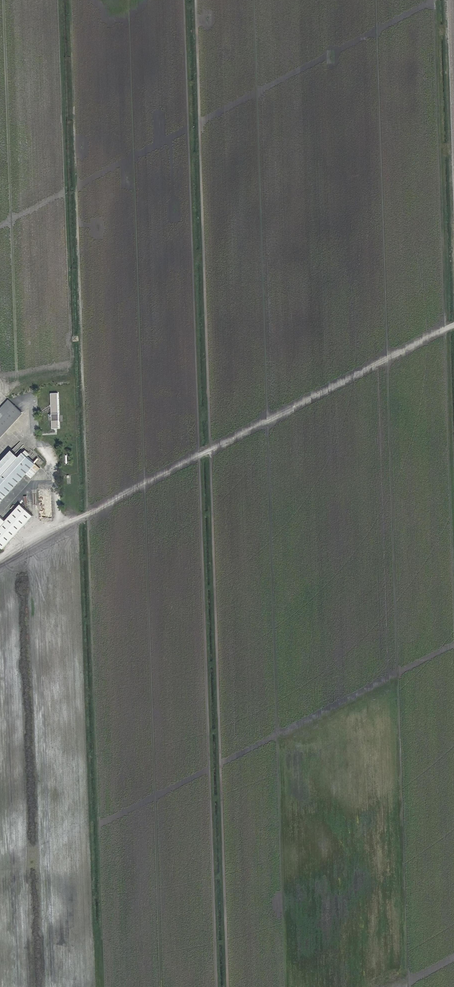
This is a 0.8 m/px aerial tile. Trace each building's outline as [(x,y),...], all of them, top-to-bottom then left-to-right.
[(30,415),(19,403),(1,422),(5,426),(0,431),(0,447),(30,415)] [(8,474),(12,477),(30,459),(24,453),(6,472),(8,474)] [(45,466),(49,468),(53,463),(46,456),(41,461),(34,455),(30,459),(12,477),(8,474),(0,483),(0,500),(7,506),(45,466)] [(25,541),(32,541),(31,499),(23,500),(25,541)] [(14,523),(3,513),(0,516),(0,538),(14,523)]
